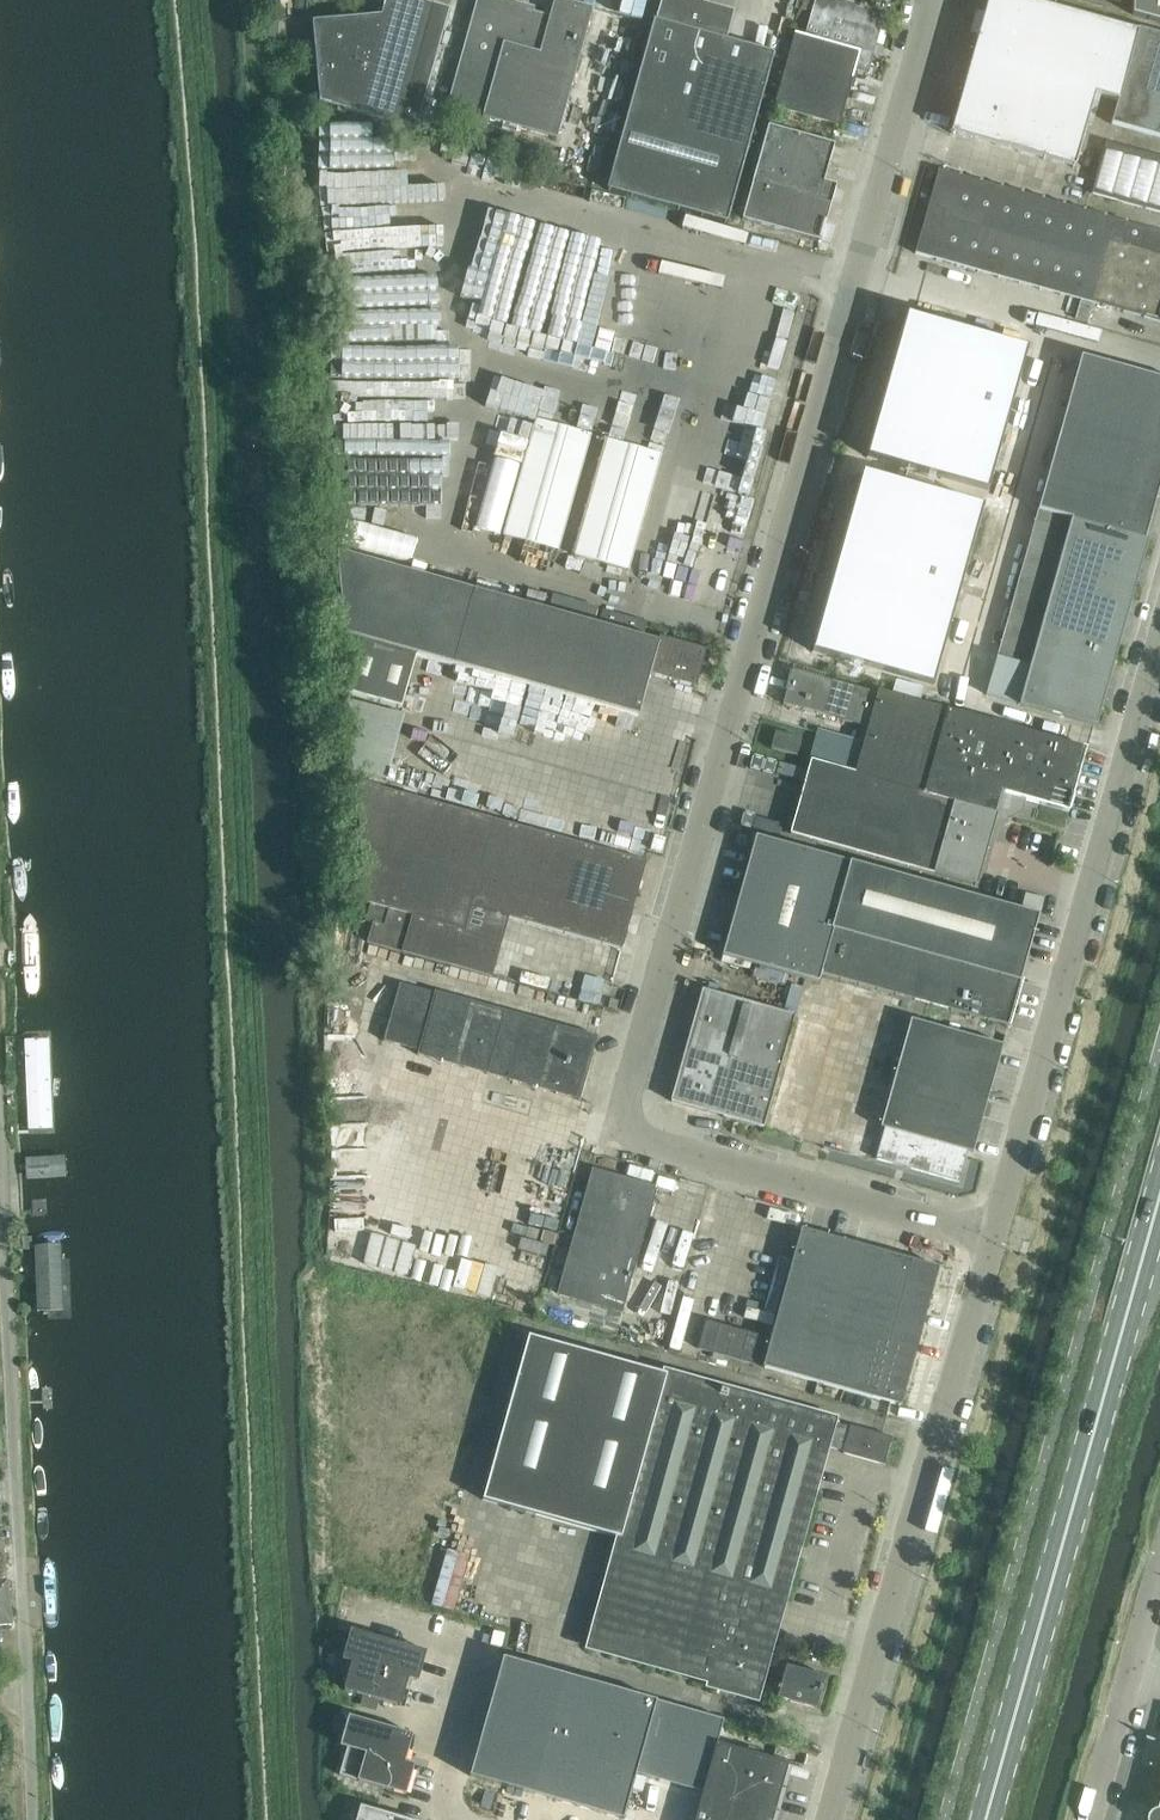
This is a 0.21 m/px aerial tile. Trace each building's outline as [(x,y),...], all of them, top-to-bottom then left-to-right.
[(413,0),(386,0),(381,16),(312,22),(320,103),(416,130),(450,10),(413,0)] [(447,108),(483,118),(482,118),(557,139),(593,9),(562,0),(555,0),(550,17),(534,12),(535,8),(525,5),(524,10),(515,8),(517,0),(477,0),(447,108)] [(628,116),(607,190),(727,224),(774,54),(726,41),(734,13),(699,3),(700,1),(697,0),(662,0),(656,21),(654,21),(628,116)] [(812,13),(805,36),(795,34),(774,108),(839,126),(855,71),(868,75),(885,13),(867,7),(867,6),(860,4),(860,5),(840,0),(796,0),(794,8),(812,13)] [(1138,30),(1137,32),(1024,0),(988,0),(951,133),(1075,168),(1095,94),(1118,101),(1111,124),(1159,138),(1159,36),(1138,30)] [(1132,15),(1159,23),(1159,0),(1133,0),(1132,15)] [(769,126),(753,183),(743,219),(821,241),(837,185),(824,182),(834,145),(769,126)] [(1107,143),(1092,194),(1159,213),(1159,158),(1107,143)] [(915,254),(1092,304),(1110,239),(1120,241),(1126,223),(939,170),(915,254)] [(411,215),(326,211),(324,252),(375,255),(376,232),(410,234),(411,215)] [(1092,304),(1093,303),(1159,322),(1159,232),(1126,223),(1120,241),(1110,239),(1092,304)] [(542,368),(619,392),(653,281),(637,276),(628,306),(612,301),(597,348),(581,343),(594,299),(562,289),(569,266),(541,257),(545,246),(495,230),(492,242),(477,238),(465,273),(495,282),(477,341),(544,362),(542,368)] [(906,314),(866,458),(984,491),(1025,347),(906,314)] [(1159,375),(1159,345),(1137,338),(1129,366),(1159,375)] [(1039,510),(1144,540),(1159,483),(1159,380),(1081,357),(1039,510)] [(504,536),(560,551),(592,436),(536,420),(504,536)] [(606,440),(604,440),(572,554),(573,555),(629,571),(662,455),(606,440)] [(862,470),(812,648),(931,681),(981,503),(862,470)] [(1144,540),(1039,510),(1038,510),(1038,511),(998,657),(997,656),(997,658),(1034,668),(1024,706),(1093,725),(1094,724),(1093,724),(1144,541),(1145,541),(1145,540),(1144,540)] [(394,535),(392,553),(415,555),(417,537),(394,535)] [(337,562),(348,694),(402,709),(417,656),(639,718),(651,675),(696,688),(706,651),(660,638),(659,643),(338,553),(337,562)] [(783,704),(823,715),(867,728),(877,693),(825,679),(825,680),(801,673),(802,673),(794,671),(790,683),(789,683),(783,704)] [(791,834),(975,885),(996,811),(1006,814),(1017,808),(1020,797),(1068,811),(1086,749),(878,691),(856,773),(811,761),(791,834)] [(349,700),(354,771),(386,780),(404,716),(349,700)] [(771,749),(797,756),(802,739),(776,732),(771,749)] [(367,943),(402,953),(492,978),(503,940),(465,929),(471,908),(622,950),(647,862),(359,782),(357,792),(364,903),(371,904),(366,921),(373,923),(367,943)] [(760,836),(782,838),(784,820),(761,818),(760,836)] [(819,983),(822,974),(1008,1026),(1021,979),(1039,915),(979,898),(756,836),(722,956),(819,983)] [(384,1041),(419,1051),(435,994),(400,984),(384,1041)] [(671,1102),(764,1128),(796,1015),(702,989),(671,1102)] [(435,994),(419,1051),(418,1055),(580,1101),(598,1037),(435,992),(435,994)] [(885,1128),(877,1159),(959,1183),(966,1156),(962,1155),(964,1150),(972,1153),(1002,1046),(911,1020),(882,1127),(885,1128)] [(58,1145),(53,1039),(25,1040),(29,1147),(58,1145)] [(343,1142),(372,1141),(370,1110),(342,1111),(343,1142)] [(559,1295),(622,1312),(656,1188),(594,1171),(559,1295)] [(763,1367),(901,1406),(939,1268),(802,1229),(763,1367)] [(66,1317),(64,1249),(37,1250),(39,1318),(66,1317)] [(706,1321),(698,1349),(753,1365),(761,1337),(706,1321)] [(832,1421),(529,1336),(483,1500),(621,1539),(592,1644),(587,1643),(587,1645),(757,1692),(773,1631),(778,1632),(779,1630),(749,1622),(757,1594),(782,1601),(825,1446),(844,1452),(843,1454),(884,1465),(892,1437),(851,1426),(850,1428),(839,1424),(839,1421),(833,1420),(832,1421)] [(12,1626),(3,1539),(0,1540),(0,1627),(12,1626)] [(448,1547),(431,1603),(455,1610),(471,1554),(448,1547)] [(352,1662),(344,1690),(401,1706),(406,1689),(410,1690),(410,1689),(407,1688),(409,1678),(418,1681),(427,1651),(351,1630),(343,1660),(352,1662)] [(503,1656),(469,1776),(624,1819),(639,1764),(706,1783),(710,1767),(717,1744),(723,1721),(724,1718),(657,1700),(503,1656)] [(826,1677),(786,1666),(777,1698),(817,1709),(826,1677)] [(339,1776),(406,1794),(415,1764),(405,1762),(413,1734),(349,1716),(340,1746),(347,1748),(339,1776)] [(717,1744),(710,1767),(782,1787),(788,1764),(717,1744)] [(706,1783),(704,1791),(775,1811),(782,1787),(710,1767),(706,1783)] [(697,1814),(717,1819),(772,1819),(775,1811),(704,1791),(697,1814)] [(360,1806),(356,1819),(409,1819),(360,1806)]
